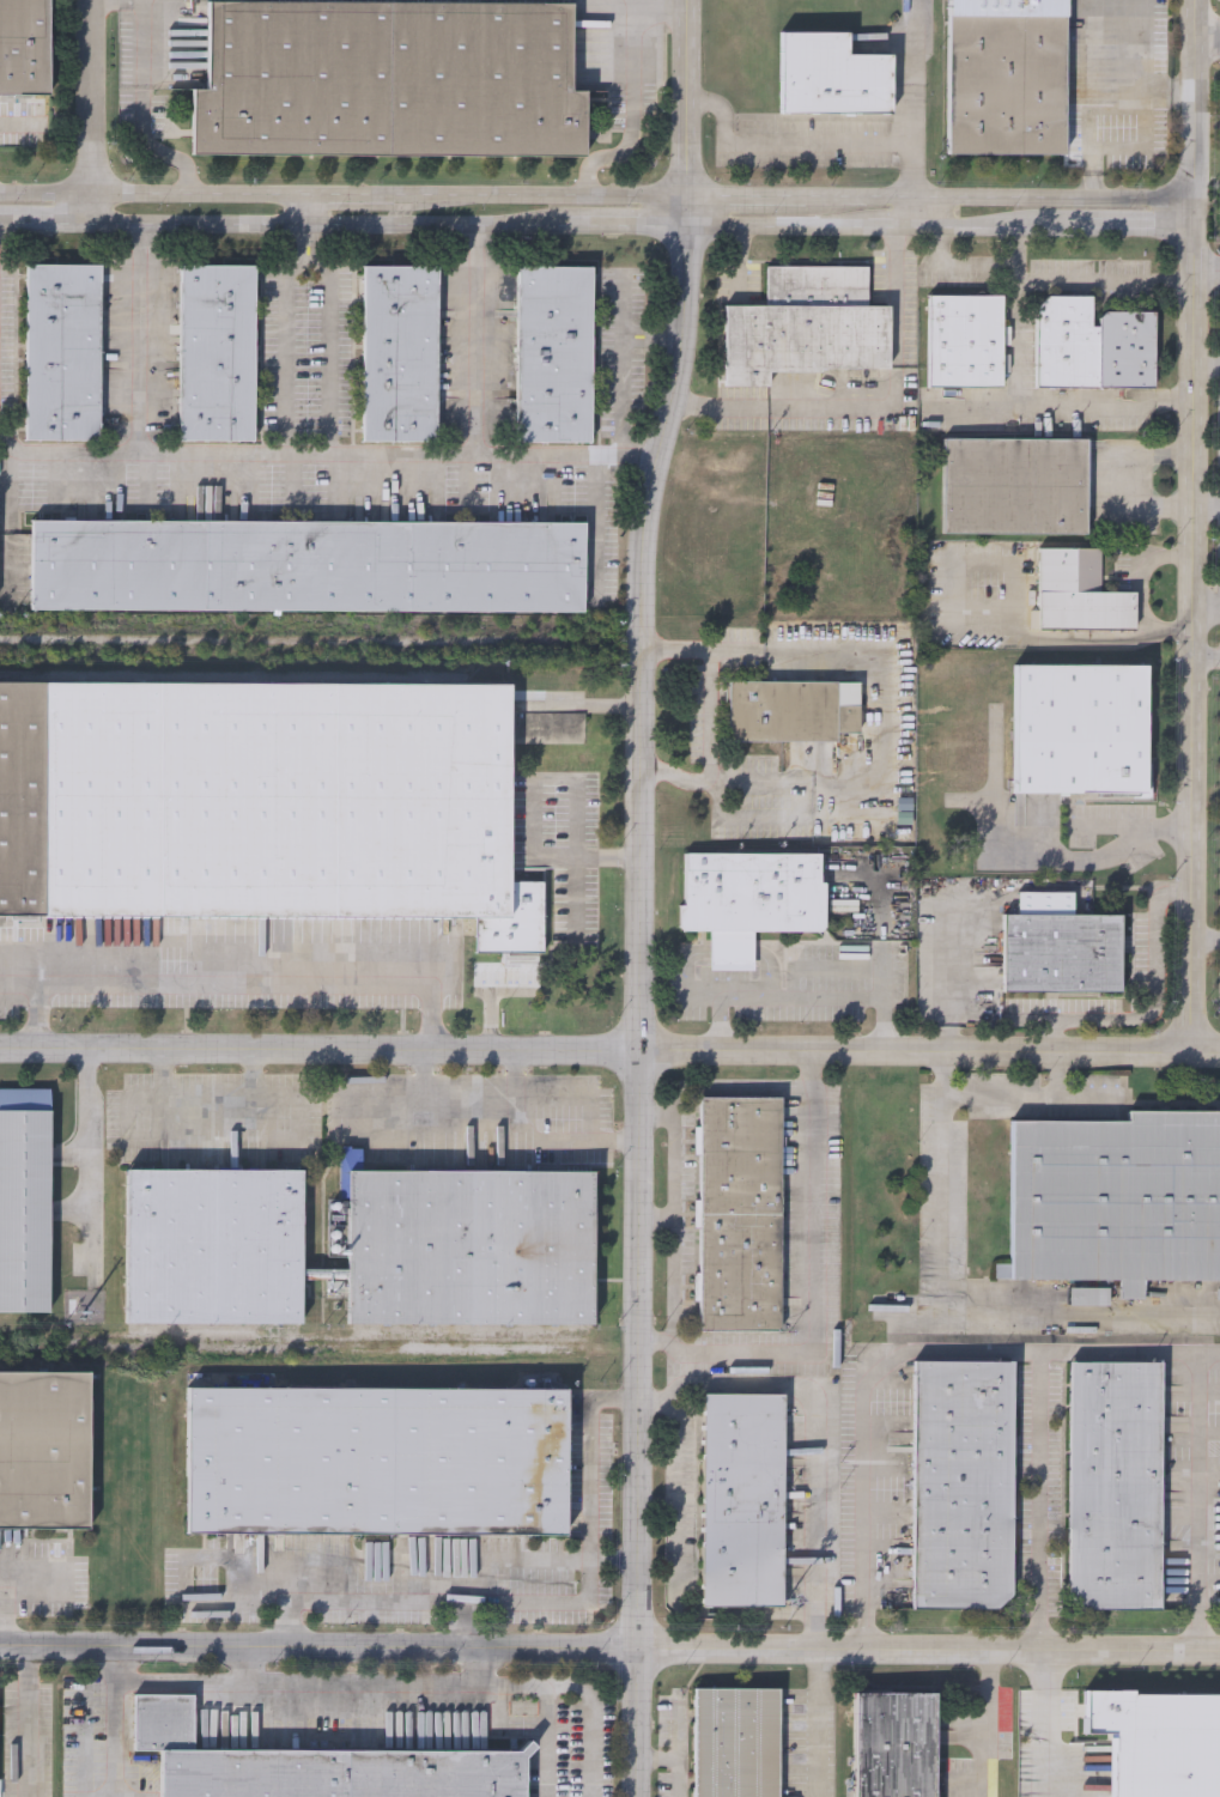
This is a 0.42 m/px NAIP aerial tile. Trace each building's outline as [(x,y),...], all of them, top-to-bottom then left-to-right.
[(53,107),(0,106),(0,0),(53,0),(53,107)] [(948,159),(948,0),(1065,0),(1066,159),(948,159)] [(206,5),(566,10),(566,90),(585,90),(585,157),(189,154),(189,91),(204,91),(206,5)] [(781,111),(781,30),(849,30),(849,53),(892,53),(891,113),(781,111)] [(102,263),(99,439),(26,439),(28,262),(102,263)] [(182,263),(255,263),(255,439),(181,439),(182,263)] [(364,441),(365,265),(438,265),(438,441),(364,441)] [(520,273),(520,265),(593,265),(593,441),(518,441),(520,300),(520,273)] [(887,370),(770,369),(770,387),(724,387),(724,305),(766,305),(770,315),(766,266),(868,266),(867,304),(888,304),(887,370)] [(928,387),(928,293),(1002,293),(1002,387),(928,387)] [(1154,388),(1036,388),(1036,295),(1094,295),(1094,310),(1154,310),(1154,388)] [(1087,438),(1087,534),(943,534),(943,437),(1087,438)] [(32,522),(584,523),(584,612),(32,611),(32,522)] [(1100,548),(1099,591),(1135,591),(1134,630),(1038,629),(1038,548),(1100,548)] [(1147,793),(1014,793),(1014,664),(1147,666),(1147,793)] [(837,742),(727,741),(728,680),(860,682),(858,734),(837,733),(837,742)] [(478,921),(0,918),(0,687),(506,690),(506,886),(545,886),(545,952),(478,952),(478,921)] [(753,970),(710,970),(710,930),(682,930),(682,854),(823,854),(823,931),(753,931),(753,970)] [(1121,991),(1003,991),(1003,915),(1018,915),(1018,892),(1073,892),(1073,913),(1121,915),(1121,991)] [(48,1313),(0,1313),(0,1089),(48,1089),(48,1313)] [(781,1332),(699,1331),(699,1098),(781,1098),(781,1332)] [(1129,1111),(1219,1111),(1219,1280),(1143,1281),(1143,1298),(1121,1299),(1121,1280),(996,1281),(996,1265),(1012,1264),(1010,1122),(1129,1121),(1129,1111)] [(126,1170),(301,1171),(299,1324),(126,1324),(126,1170)] [(593,1325),(347,1324),(347,1171),(593,1171),(593,1325)] [(1109,1305),(1069,1305),(1069,1288),(1109,1288),(1109,1305)] [(1013,1362),(1010,1609),(912,1608),(915,1361),(1013,1362)] [(1159,1609),(1069,1609),(1069,1361),(1159,1361),(1159,1609)] [(87,1530),(0,1530),(0,1372),(89,1372),(87,1530)] [(186,1535),(187,1388),(566,1389),(566,1536),(186,1535)] [(703,1607),(704,1395),(783,1395),(782,1607),(703,1607)] [(778,1689),(778,1796),(694,1796),(694,1689),(778,1689)] [(1086,1734),(1117,1734),(1116,1796),(1219,1796),(1219,1696),(1134,1695),(1134,1692),(1086,1690),(1086,1734)] [(935,1694),(936,1796),(855,1796),(855,1695),(935,1694)] [(524,1753),(524,1796),(159,1796),(159,1752),(133,1752),(134,1695),(193,1695),(193,1750),(524,1753)]
